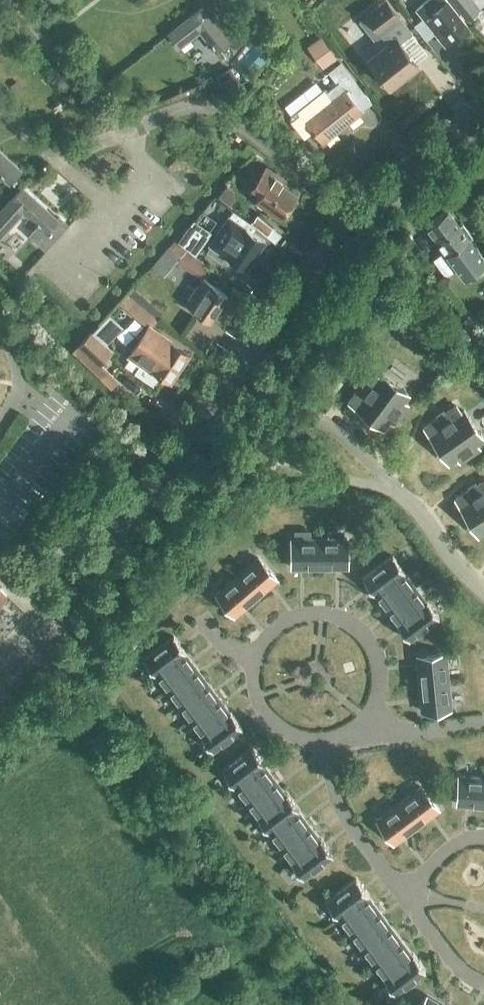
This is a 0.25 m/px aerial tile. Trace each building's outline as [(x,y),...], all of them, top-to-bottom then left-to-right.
[(391,88),(419,65),(399,40),(411,31),(387,0),(383,0),(366,14),(388,42),(367,58),(391,88)] [(452,39),(469,26),(448,0),(428,0),(417,9),(435,32),(442,27),(452,39)] [(473,0),(453,0),(467,18),(479,8),(473,0)] [(221,11),(218,13),(209,1),(167,33),(177,46),(199,29),(216,51),(229,42),(231,45),(235,46),(243,40),(228,20),(221,11)] [(309,47),(323,66),(336,57),(320,35),(311,42),(312,44),(309,47)] [(246,77),(248,78),(273,51),(267,45),(246,66),(239,59),(225,70),(237,84),(246,77)] [(361,111),(347,93),(357,85),(340,63),(329,71),(338,82),(328,90),(326,87),(291,114),(291,120),(302,134),(308,135),(314,131),(322,141),(361,111)] [(22,170),(0,150),(0,172),(11,183),(22,170)] [(275,170),(271,175),(262,169),(251,184),(260,190),(255,198),(281,217),(297,193),(283,183),(286,178),(275,170)] [(58,220),(22,187),(0,211),(0,235),(23,210),(47,232),(58,220)] [(469,238),(472,235),(462,222),(459,224),(447,209),(426,225),(447,253),(448,252),(465,275),(483,261),(483,258),(469,238)] [(226,256),(244,269),(264,240),(228,215),(208,244),(210,245),(207,250),(222,261),(226,256)] [(175,238),(187,247),(190,249),(200,236),(188,226),(178,239),(176,237),(175,238)] [(164,274),(187,247),(175,238),(153,265),(164,274)] [(184,303),(209,321),(227,295),(202,277),(184,303)] [(104,345),(121,326),(110,316),(103,324),(101,323),(92,333),(91,332),(74,350),(102,377),(109,369),(101,362),(111,351),(104,345)] [(161,374),(170,381),(188,353),(148,326),(130,353),(142,361),(135,372),(154,384),(161,374)] [(380,372),(378,375),(371,370),(347,401),(381,427),(388,420),(392,424),(407,404),(403,400),(408,393),(380,372)] [(459,462),(479,447),(475,443),(483,437),(458,400),(425,424),(431,431),(427,433),(448,462),(455,457),(459,462)] [(453,498),(478,535),(483,531),(483,478),(453,498)] [(319,537),(320,568),(349,567),(349,536),(345,536),(344,529),(328,529),(328,536),(319,537)] [(291,538),(292,566),(319,566),(319,538),(291,538)] [(375,592),(403,571),(405,570),(393,555),(362,577),(374,593),(375,592)] [(258,557),(237,575),(255,597),(277,579),(258,557)] [(375,592),(386,608),(415,586),(403,571),(375,592)] [(216,593),(235,615),(255,597),(237,575),(216,593)] [(386,608),(398,623),(426,601),(415,586),(386,608)] [(426,601),(398,623),(397,623),(409,639),(439,616),(427,601),(426,601)] [(155,674),(183,652),(184,651),(172,636),(143,658),(154,674),(155,674)] [(155,674),(166,689),(195,667),(183,652),(155,674)] [(417,655),(420,683),(448,680),(445,653),(417,655)] [(166,689),(178,703),(206,682),(195,667),(166,689)] [(450,708),(448,680),(420,683),(422,710),(450,708)] [(178,703),(189,719),(218,697),(206,682),(178,703)] [(189,719),(201,733),(229,712),(218,697),(189,719)] [(229,712),(201,733),(199,734),(212,751),(242,727),(230,711),(229,712)] [(234,786),(235,785),(263,764),(264,763),(252,747),(222,770),(234,786)] [(235,785),(246,800),(274,779),(263,764),(235,785)] [(483,805),(483,776),(459,775),(457,803),(483,805)] [(246,800),(257,815),(286,794),(274,779),(246,800)] [(421,786),(399,803),(416,825),(438,809),(421,786)] [(268,831),(269,830),(297,809),(298,808),(287,793),(286,794),(257,815),(256,816),(268,831)] [(377,819),(394,842),(416,825),(399,803),(377,819)] [(269,830),(280,846),(309,824),(297,809),(269,830)] [(280,846),(292,861),(320,839),(309,824),(280,846)] [(320,839),(292,861),(291,862),(302,877),(333,854),(321,839),(320,839)] [(337,917),(338,916),(366,895),(368,894),(356,878),(326,901),(337,917)] [(338,916),(350,931),(378,910),(366,895),(338,916)] [(350,931),(361,946),(389,925),(378,910),(350,931)] [(361,946),(372,961),(401,940),(389,925),(361,946)] [(372,961),(384,976),(412,955),(401,940),(372,961)] [(413,954),(412,955),(384,976),(383,977),(395,993),(425,970),(413,954)] [(427,995),(421,1004),(442,1004),(427,995)]
